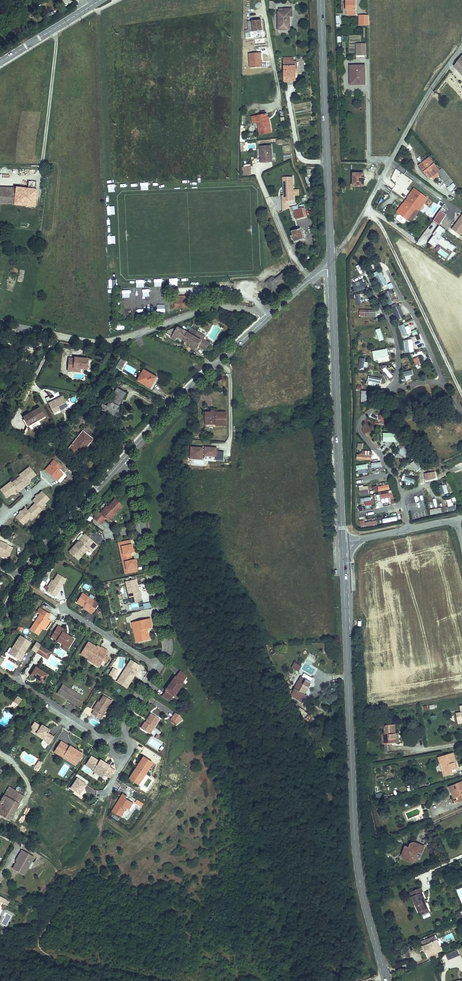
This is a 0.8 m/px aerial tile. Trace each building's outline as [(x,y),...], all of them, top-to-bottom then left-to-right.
[(355,1),(346,1),(346,16),(355,16),(355,1)] [(279,14),(279,30),(290,30),(290,18),(294,18),(294,10),(286,10),(286,14),(279,14)] [(264,20),(246,23),(246,38),(253,36),(253,33),(264,31),(264,20)] [(363,43),(355,43),(355,54),(364,54),(363,43)] [(451,68),(461,80),(461,60),(461,58),(455,64),(451,68)] [(255,63),(245,63),(245,75),(251,75),(251,68),(255,68),(255,63)] [(287,64),(287,83),(298,82),(298,72),(299,72),(299,64),(287,64)] [(363,84),(363,65),(348,65),(348,70),(351,70),(351,84),(363,84)] [(270,112),(260,114),(263,133),(275,131),(273,118),(271,118),(270,112)] [(274,145),(263,145),(263,157),(262,157),(262,161),(274,162),(274,145)] [(427,159),(417,167),(427,180),(428,179),(435,174),(437,177),(445,188),(451,185),(440,170),(436,172),(427,159)] [(243,175),(252,175),(251,166),(242,166),(243,175)] [(362,179),(362,175),(351,175),(351,188),(362,188),(362,183),(361,183),(361,179),(362,179)] [(295,177),(286,176),(284,194),(283,194),(282,200),(294,200),(295,177)] [(409,185),(403,194),(405,196),(412,187),(409,185)] [(400,197),(415,207),(423,194),(412,187),(405,196),(403,194),(400,197)] [(0,196),(0,205),(19,208),(18,209),(33,211),(36,189),(29,188),(28,193),(21,192),(20,199),(0,196)] [(21,192),(0,189),(0,196),(20,199),(21,192)] [(415,207),(400,197),(398,201),(400,203),(394,212),(406,220),(415,207)] [(400,203),(398,201),(392,210),(394,212),(400,203)] [(301,207),(295,207),(296,221),(308,220),(307,211),(301,211),(301,207)] [(461,228),(461,211),(457,218),(458,219),(457,220),(456,220),(450,228),(458,233),(461,228)] [(453,243),(439,233),(443,227),(436,222),(432,229),(433,229),(425,240),(431,244),(434,240),(443,246),(444,245),(449,248),(453,243)] [(292,231),(294,241),(303,240),(302,229),(292,231)] [(291,275),(287,269),(274,277),(274,276),(271,275),(265,279),(265,282),(270,290),(272,291),(276,288),(274,285),(281,281),(282,282),(284,281),(283,280),(291,275)] [(363,280),(352,284),(355,292),(366,288),(363,280)] [(356,295),(358,303),(364,302),(363,293),(356,295)] [(178,295),(170,296),(172,306),(185,304),(184,297),(179,297),(178,295)] [(409,325),(400,328),(403,336),(412,333),(409,325)] [(191,329),(188,334),(177,329),(176,331),(174,330),(168,333),(166,337),(176,342),(178,338),(199,348),(200,346),(208,350),(211,343),(203,339),(205,335),(191,329)] [(409,352),(414,351),(412,339),(403,340),(405,351),(409,351),(409,352)] [(374,362),(389,361),(388,349),(373,350),(374,362)] [(422,355),(413,358),(416,365),(424,362),(422,355)] [(359,368),(368,368),(368,362),(365,362),(365,357),(359,357),(359,368)] [(113,361),(109,371),(115,373),(119,363),(113,361)] [(63,362),(62,372),(67,373),(68,370),(74,370),(81,371),(81,363),(68,362),(68,363),(63,362)] [(404,372),(406,379),(411,378),(410,375),(414,374),(412,369),(404,372)] [(138,371),(133,382),(147,388),(151,377),(138,371)] [(122,395),(113,390),(104,407),(99,405),(96,410),(105,415),(103,418),(109,421),(122,395)] [(58,399),(42,405),(47,415),(54,412),(58,410),(62,409),(58,399)] [(34,408),(16,417),(21,427),(39,418),(34,408)] [(217,425),(197,420),(195,429),(205,432),(205,436),(214,438),(217,425)] [(87,441),(78,432),(64,448),(73,457),(78,451),(79,452),(84,447),(82,446),(87,441)] [(400,442),(401,433),(383,432),(383,441),(400,442)] [(193,459),(203,460),(204,447),(194,446),(193,459)] [(205,446),(204,456),(217,457),(217,447),(205,446)] [(372,461),(372,450),(362,450),(362,454),(357,453),(356,460),(372,461)] [(50,464),(45,472),(60,481),(63,475),(57,472),(54,470),(56,467),(50,464)] [(358,474),(368,473),(367,464),(357,465),(358,474)] [(414,467),(408,467),(408,473),(419,474),(420,464),(415,464),(414,467)] [(0,486),(0,492),(4,498),(11,493),(16,490),(17,492),(26,486),(25,484),(29,481),(36,477),(29,467),(19,474),(21,477),(11,483),(9,480),(0,486)] [(435,470),(424,473),(426,481),(437,479),(435,470)] [(416,479),(403,475),(401,480),(415,484),(416,479)] [(447,484),(439,485),(440,494),(448,493),(447,484)] [(25,506),(15,515),(22,523),(28,517),(32,514),(34,516),(41,510),(39,508),(43,504),(50,499),(43,490),(33,499),(35,502),(28,509),(25,506)] [(94,510),(101,516),(106,510),(107,512),(114,504),(116,506),(123,498),(115,490),(108,498),(107,497),(100,505),(99,504),(94,510)] [(376,494),(377,500),(381,500),(382,503),(391,501),(391,504),(396,503),(394,491),(376,494)] [(363,498),(364,506),(373,504),(372,496),(363,498)] [(426,501),(420,500),(419,505),(414,504),(412,511),(424,513),(426,501)] [(446,503),(449,512),(457,510),(454,501),(446,503)] [(116,506),(114,504),(107,512),(109,513),(116,506)] [(360,521),(361,527),(377,524),(376,517),(366,519),(360,521)] [(78,555),(85,547),(84,546),(87,543),(88,545),(91,548),(98,540),(86,529),(69,546),(78,555)] [(131,553),(134,552),(133,544),(130,545),(129,541),(119,543),(120,547),(123,547),(124,554),(131,553)] [(10,546),(5,544),(0,554),(5,556),(10,546)] [(123,547),(120,547),(124,566),(126,566),(125,558),(132,556),(131,553),(124,554),(123,547)] [(124,570),(134,568),(134,564),(136,564),(135,556),(132,556),(125,558),(126,566),(124,566),(124,570)] [(66,574),(58,570),(54,578),(51,584),(49,588),(58,592),(66,574)] [(135,576),(125,578),(128,595),(130,595),(137,594),(140,593),(139,589),(138,589),(135,576)] [(97,599),(81,588),(75,597),(82,602),(87,606),(87,607),(90,609),(97,599)] [(50,608),(42,602),(27,623),(35,628),(39,622),(50,608)] [(50,608),(39,622),(41,624),(52,609),(50,608)] [(150,626),(148,616),(130,620),(132,634),(137,633),(140,635),(141,639),(147,638),(145,627),(150,626)] [(56,620),(48,631),(60,639),(65,643),(71,635),(60,627),(62,624),(56,620)] [(21,648),(28,636),(17,630),(9,643),(13,645),(10,650),(18,654),(22,649),(21,648)] [(37,640),(38,638),(34,636),(29,643),(33,645),(37,640)] [(91,660),(98,658),(99,656),(100,655),(104,657),(106,654),(103,652),(105,648),(98,643),(97,644),(96,646),(93,645),(94,644),(86,638),(78,650),(86,655),(85,656),(91,660)] [(44,645),(37,640),(33,645),(41,650),(44,645)] [(44,669),(32,660),(27,668),(38,676),(44,669)] [(299,672),(302,666),(294,662),(291,668),(299,672)] [(124,663),(113,679),(122,686),(133,670),(124,663)] [(158,695),(165,700),(167,697),(166,696),(168,693),(170,694),(179,681),(178,681),(177,679),(179,676),(181,678),(183,674),(175,669),(171,675),(162,688),(158,695)] [(311,677),(300,672),(288,692),(302,698),(304,694),(302,693),(311,677)] [(78,689),(60,677),(53,688),(71,700),(78,689)] [(20,692),(15,689),(11,694),(16,698),(20,692)] [(107,699),(99,693),(95,699),(93,701),(92,700),(88,707),(89,708),(86,711),(94,717),(97,713),(96,712),(99,708),(100,708),(107,699)] [(298,706),(294,709),(299,716),(303,713),(298,706)] [(136,726),(144,732),(155,717),(146,712),(141,720),(140,720),(136,726)] [(171,712),(166,719),(172,723),(177,718),(173,713),(171,712)] [(28,716),(24,723),(38,732),(44,736),(48,731),(41,727),(43,724),(35,719),(35,720),(28,716)] [(379,731),(380,738),(393,737),(393,726),(392,718),(382,718),(383,727),(383,731),(379,731)] [(24,723),(23,724),(37,733),(42,739),(44,736),(38,732),(24,723)] [(58,738),(55,736),(48,747),(51,749),(58,738)] [(63,742),(58,738),(51,749),(56,752),(58,750),(71,759),(77,750),(64,741),(63,742)] [(454,754),(452,747),(437,751),(438,756),(441,755),(444,764),(441,764),(442,769),(455,765),(451,754),(454,754)] [(71,759),(58,750),(56,752),(69,761),(71,759)] [(85,753),(79,762),(87,767),(86,768),(95,774),(97,770),(104,775),(108,768),(102,764),(102,762),(94,757),(93,759),(85,753)] [(137,755),(125,773),(134,779),(146,761),(137,755)] [(31,758),(26,766),(29,768),(34,760),(31,758)] [(37,771),(43,763),(39,760),(34,769),(37,771)] [(125,773),(122,777),(131,783),(134,779),(125,773)] [(455,790),(461,787),(461,775),(450,780),(455,790)] [(79,795),(87,784),(77,777),(69,788),(79,795)] [(43,778),(39,784),(48,793),(53,788),(43,778)] [(1,811),(9,815),(18,798),(11,794),(15,787),(8,784),(0,798),(0,813),(1,811)] [(20,790),(15,787),(11,794),(18,798),(22,791),(20,790)] [(120,794),(116,792),(104,809),(113,815),(119,806),(121,808),(126,801),(118,797),(120,794)] [(406,853),(405,857),(415,853),(413,849),(416,845),(419,847),(422,841),(412,835),(408,835),(406,840),(403,839),(401,843),(403,845),(400,850),(406,853)] [(396,851),(405,857),(406,853),(400,850),(403,845),(401,843),(396,851)] [(11,861),(7,868),(17,874),(29,857),(17,850),(14,855),(16,856),(13,862),(11,861)] [(421,886),(422,886),(420,881),(409,886),(418,906),(419,905),(427,902),(424,897),(423,895),(424,894),(421,886)] [(430,931),(420,935),(422,938),(424,944),(426,950),(436,946),(436,944),(439,943),(435,932),(431,933),(430,931)] [(455,973),(455,974),(448,976),(449,980),(461,980),(461,971),(455,973)]
